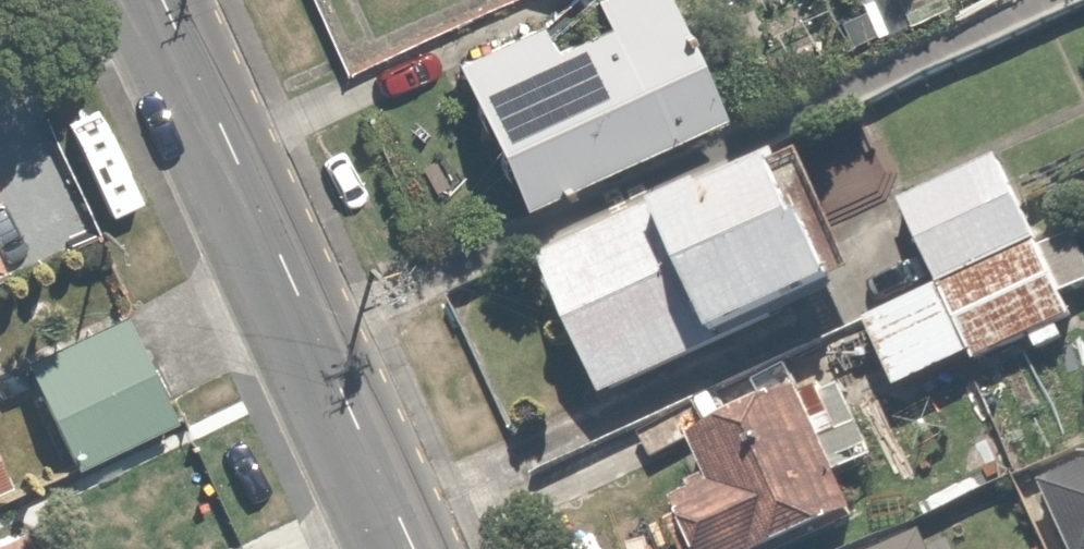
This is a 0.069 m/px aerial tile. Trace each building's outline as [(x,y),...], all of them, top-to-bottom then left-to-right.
[(450,62),(514,203),(718,112),(668,0),(594,0),(599,10),(549,33),(543,20),(450,62)] [(1026,346),(1074,323),(997,161),(893,211),(930,290),(861,323),(895,393),(1020,334),(1026,346)] [(824,294),(768,171),(533,277),(589,401),(824,294)] [(128,304),(13,359),(62,462),(177,407),(128,304)] [(788,386),(704,426),(728,477),(655,511),(673,548),(765,548),(847,510),(788,386)] [(1062,548),(1083,548),(1083,462),(1034,483),(1062,548)] [(925,522),(857,548),(936,548),(925,522)] [(34,531),(11,541),(5,526),(0,528),(0,548),(42,548),(34,531)]
